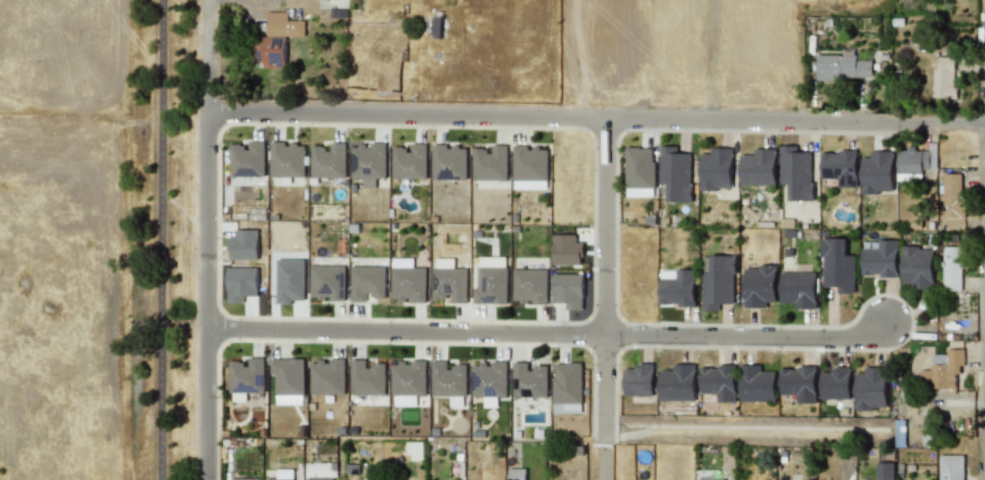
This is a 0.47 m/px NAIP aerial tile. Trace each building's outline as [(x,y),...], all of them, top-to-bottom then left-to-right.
[(304,20),(287,20),(287,11),(266,11),(266,37),(255,36),(255,67),(285,67),(285,36),(304,36),(304,20)] [(816,55),(817,79),(872,78),(872,59),(855,60),(855,48),(842,48),(842,54),(816,55)] [(954,56),(933,56),(932,97),(957,98),(957,86),(953,86),(954,56)] [(229,144),(230,176),(265,176),(264,140),(247,141),(247,143),(229,144)] [(270,176),(304,177),(305,144),(286,144),(286,141),(270,141),(270,176)] [(311,146),(311,177),(346,177),(345,142),(328,142),(328,145),(311,146)] [(392,148),(392,179),(427,178),(427,143),(411,143),(411,148),(392,148)] [(385,144),(351,144),(351,178),(363,178),(363,188),(376,187),(376,177),(386,177),(385,144)] [(467,179),(466,146),(448,147),(448,144),(432,144),(433,180),(467,179)] [(473,179),(507,180),(507,145),(492,145),(492,150),(473,149),(473,179)] [(548,147),(513,146),(513,182),(540,182),(540,188),(547,189),(548,147)] [(678,146),(660,146),(659,183),(667,184),(667,201),(691,202),(692,153),(677,153),(678,146)] [(780,183),(788,183),(788,200),(812,201),(812,152),(797,152),(797,146),(780,146),(780,183)] [(654,147),(626,147),(625,196),(654,196),(654,147)] [(700,189),(732,190),(732,148),(710,148),(710,153),(701,153),(700,189)] [(740,154),(740,185),(775,185),(775,148),(754,149),(754,154),(740,154)] [(898,173),(923,173),(923,169),(936,168),(936,150),(915,150),(915,148),(897,148),(898,173)] [(861,157),(861,193),(894,192),(893,150),(870,151),(870,157),(861,157)] [(857,151),(821,151),(821,178),(837,178),(837,187),(857,187),(857,151)] [(963,173),(943,173),(943,217),(963,217),(963,173)] [(257,229),(235,230),(235,237),(227,237),(227,259),(258,259),(257,229)] [(553,234),(552,264),(582,265),(582,242),(576,242),(576,235),(553,234)] [(854,292),(854,255),(846,255),(845,237),(822,238),(822,286),(837,286),(837,293),(854,292)] [(861,248),(861,275),(897,276),(897,240),(877,239),(877,248),(861,248)] [(933,288),(932,246),(901,247),(902,283),(910,283),(910,289),(933,288)] [(961,246),(943,246),(942,290),(960,290),(961,246)] [(702,255),(702,311),(719,311),(719,304),(734,303),(734,255),(702,255)] [(473,304),(507,303),(506,256),(478,257),(478,288),(473,288),(473,304)] [(426,267),(413,267),(413,257),(391,258),(391,300),(412,300),(412,303),(426,302),(426,267)] [(467,267),(453,267),(454,258),(433,257),(432,300),(450,300),(450,302),(466,302),(467,267)] [(304,299),(305,259),(277,259),(276,303),(292,304),(292,299),(304,299)] [(345,300),(345,265),(311,265),(310,299),(345,300)] [(351,301),(368,302),(368,298),(385,298),(386,266),(351,265),(351,301)] [(776,302),(776,266),(744,266),(745,308),(767,307),(767,302),(776,302)] [(227,267),(227,303),(243,303),(243,296),(257,296),(257,267),(227,267)] [(548,269),(513,268),(513,302),(547,303),(548,269)] [(659,305),(695,305),(695,269),(659,270),(659,305)] [(816,272),(780,272),(780,302),(795,303),(795,309),(815,309),(816,272)] [(553,273),(553,302),(567,302),(567,310),(583,310),(583,274),(553,273)] [(931,354),(931,369),(927,369),(927,388),(956,388),(956,374),(962,374),(962,348),(945,348),(945,354),(931,354)] [(265,391),(263,357),(246,358),(246,360),(229,360),(230,392),(265,391)] [(304,358),(270,358),(270,375),(274,375),(275,395),(304,395),(304,358)] [(345,393),(345,358),(330,359),(330,361),(310,361),(310,394),(345,393)] [(350,394),(385,395),(385,364),(366,364),(366,359),(351,359),(350,394)] [(426,395),(426,361),(391,362),(392,405),(416,405),(416,395),(426,395)] [(431,396),(449,396),(449,407),(466,408),(466,364),(449,364),(449,361),(432,361),(431,396)] [(507,361),(490,361),(490,363),(472,363),(472,397),(483,397),(483,406),(497,406),(497,397),(507,397),(507,361)] [(548,365),(529,365),(529,362),(513,362),(512,397),(547,397),(548,365)] [(553,413),(582,412),(582,363),(553,363),(553,413)] [(653,395),(653,364),(636,363),(636,369),(624,368),(624,395),(653,395)] [(660,370),(660,401),(695,400),(694,364),(673,364),(674,370),(660,370)] [(740,401),(776,401),(776,371),(761,370),(761,365),(741,364),(740,401)] [(735,366),(700,366),(700,393),(716,393),(716,402),(736,402),(735,366)] [(850,398),(850,366),(833,366),(832,372),(821,372),(820,398),(850,398)] [(780,367),(780,394),(796,394),(796,403),(815,403),(816,367),(780,367)] [(887,367),(864,367),(864,373),(856,372),(855,408),(886,409),(887,367)] [(422,442),(407,442),(407,460),(422,460),(422,442)] [(964,455),(940,454),(940,479),(964,479),(964,455)] [(893,462),(877,462),(876,479),(893,479),(893,462)] [(526,468),(508,468),(508,479),(525,479),(526,468)] [(293,469),(276,469),(276,478),(264,478),(264,479),(293,479),(293,469)]
